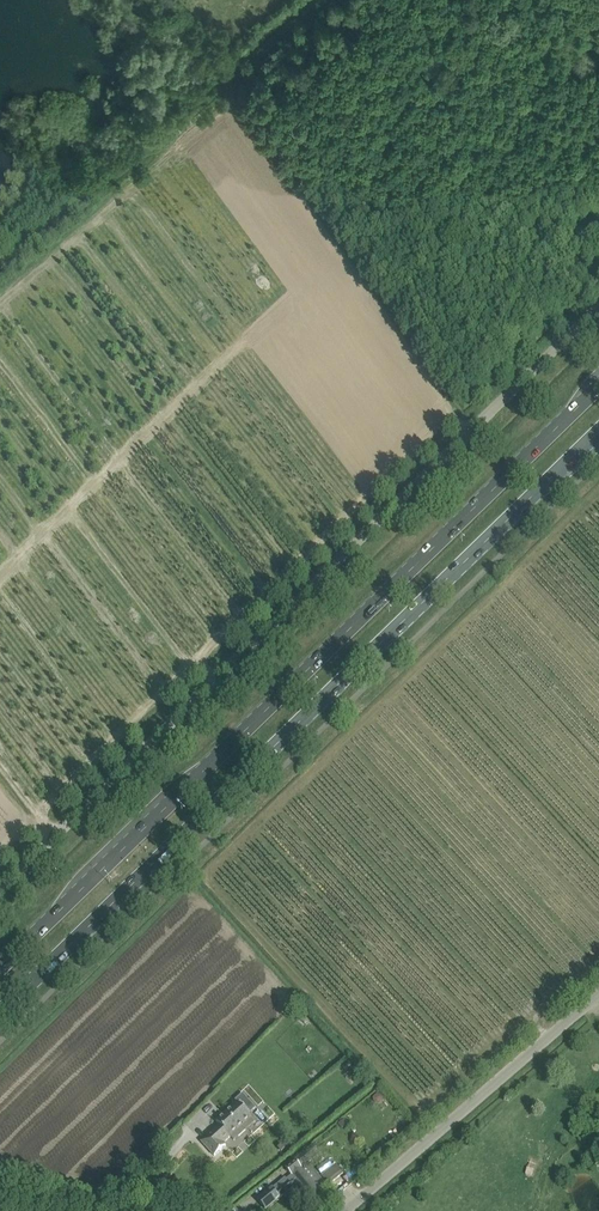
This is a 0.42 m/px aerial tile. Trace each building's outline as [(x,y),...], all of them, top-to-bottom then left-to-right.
[(231,1137),(252,1118),(238,1102),(217,1121),(220,1125),(201,1142),(214,1156),(226,1145),(223,1143),(230,1136),(231,1137)] [(286,1168),(311,1199),(326,1186),(307,1163),(319,1153),(313,1146),(286,1168)] [(322,1176),(329,1185),(343,1173),(336,1164),(322,1176)] [(258,1200),(266,1210),(293,1187),(285,1178),(258,1200)]
